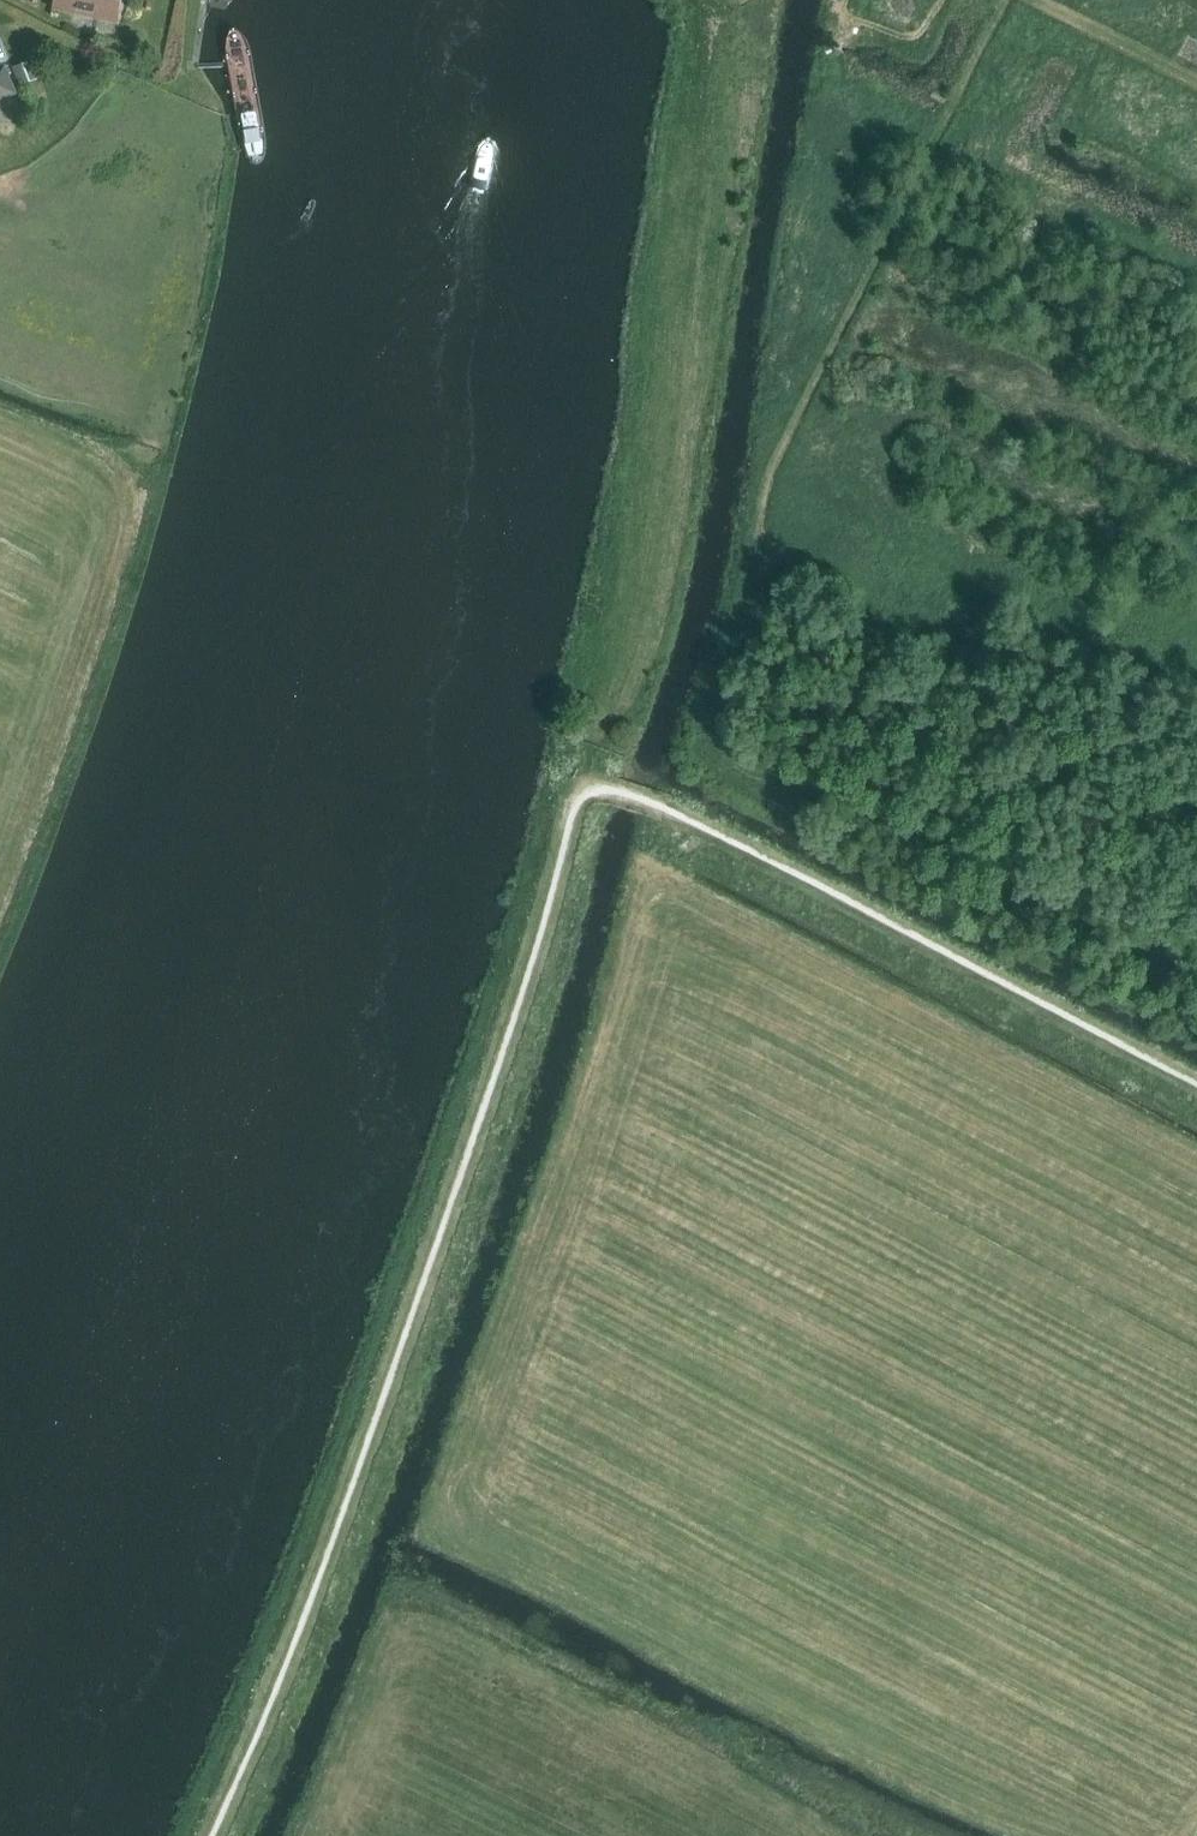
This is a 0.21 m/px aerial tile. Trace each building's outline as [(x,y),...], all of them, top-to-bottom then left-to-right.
[(58,7),(115,21),(120,0),(60,0),(58,7)] [(20,86),(41,77),(34,60),(13,69),(20,86)] [(5,66),(0,68),(0,100),(16,93),(5,66)]
